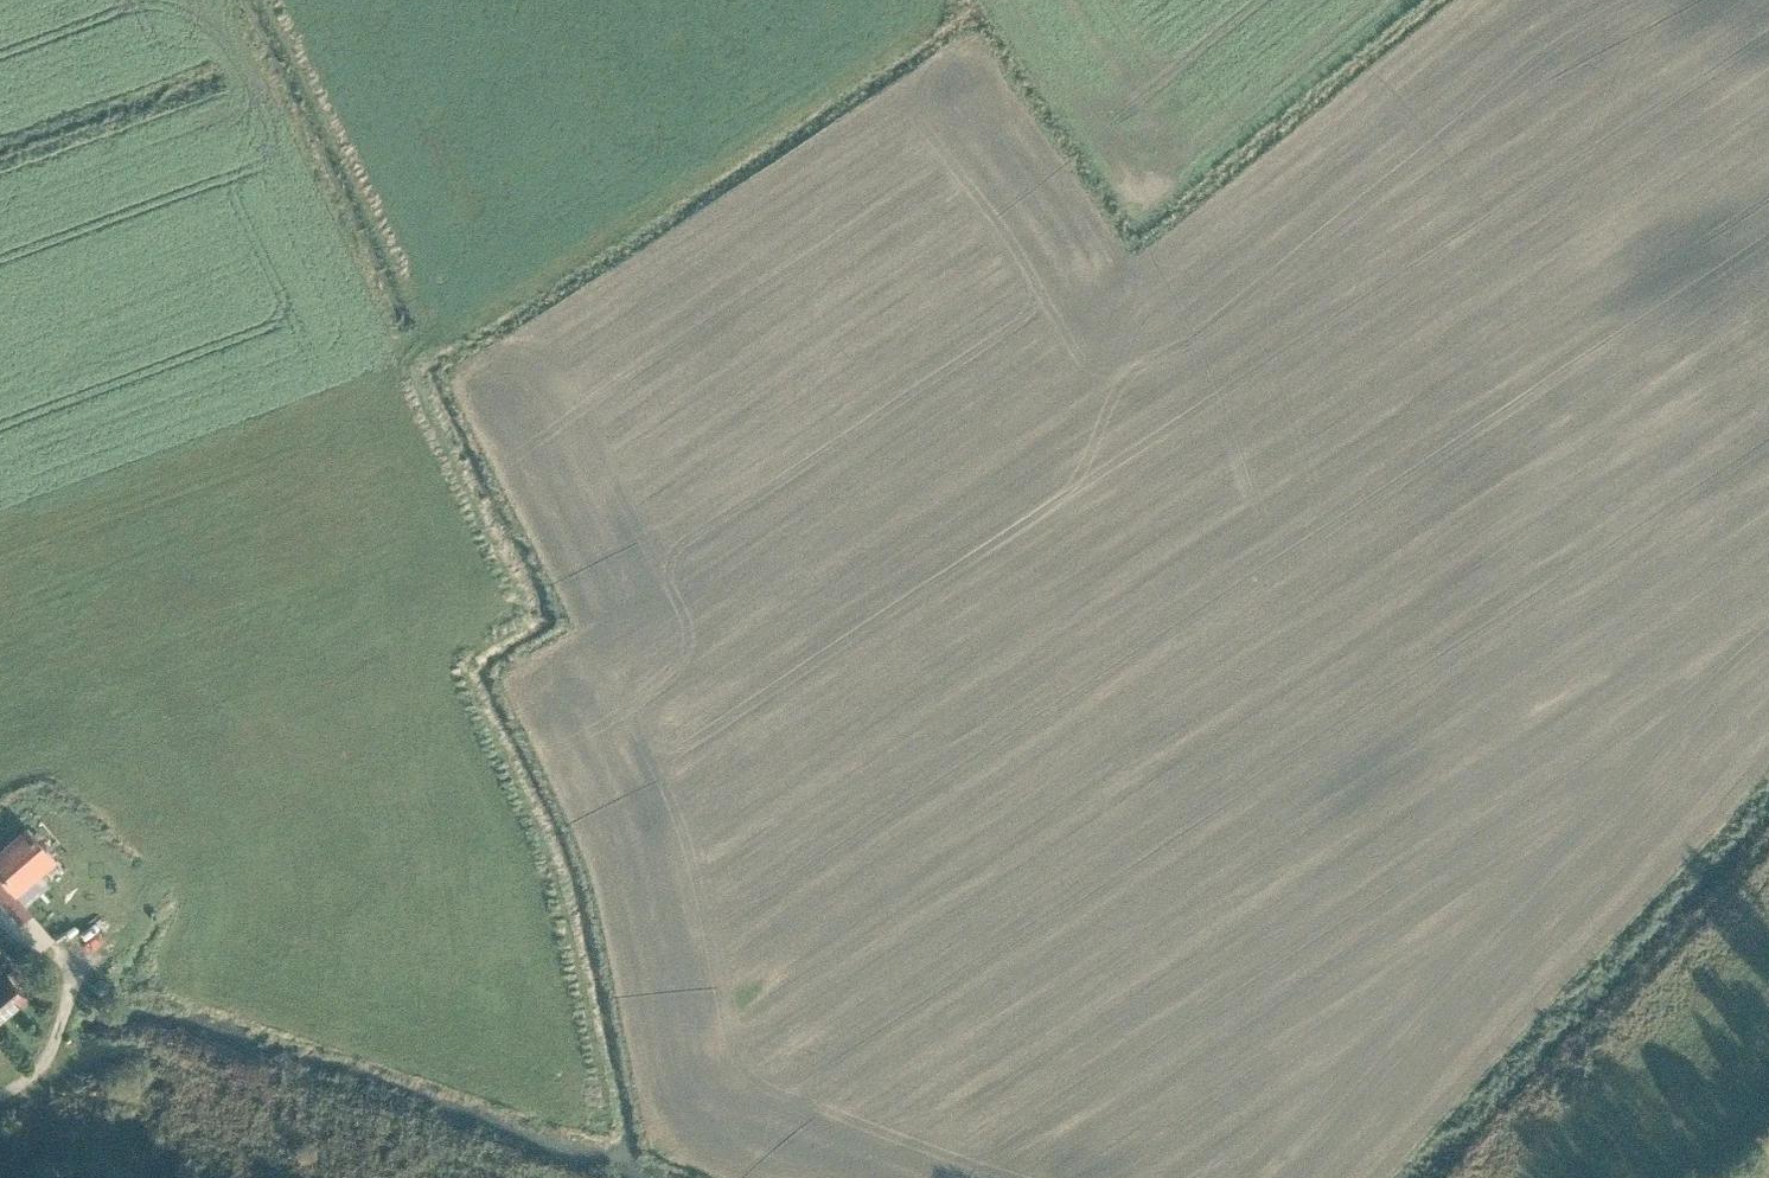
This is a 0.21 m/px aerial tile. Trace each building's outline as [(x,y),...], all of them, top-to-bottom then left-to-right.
[(23,820),(0,840),(0,877),(17,896),(58,860),(23,820)] [(0,963),(0,1027),(32,998),(0,963)]
